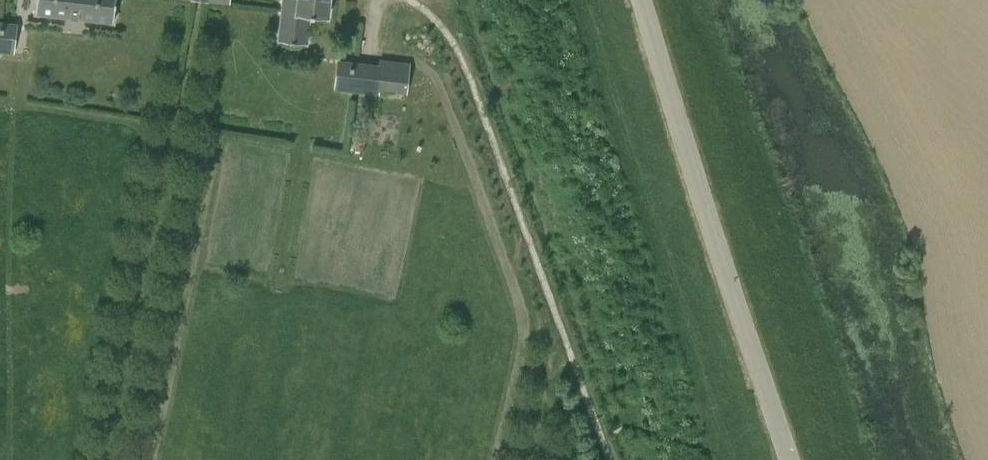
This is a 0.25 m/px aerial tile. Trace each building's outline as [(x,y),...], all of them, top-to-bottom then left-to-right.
[(35,13),(38,13),(111,21),(114,22),(114,19),(113,19),(116,0),(37,0),(36,10),(35,13)] [(279,40),(307,43),(310,13),(328,16),(329,13),(328,13),(330,0),(283,0),(279,40)] [(14,54),(18,23),(0,21),(0,52),(14,54)] [(338,59),(333,89),(378,94),(379,89),(406,92),(409,63),(381,60),(380,65),(353,61),(338,59)]
